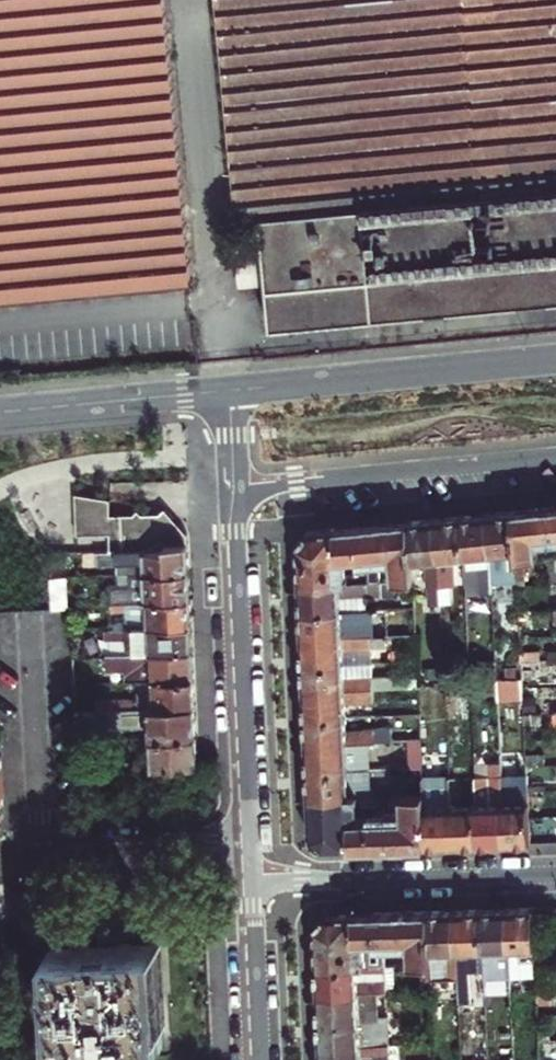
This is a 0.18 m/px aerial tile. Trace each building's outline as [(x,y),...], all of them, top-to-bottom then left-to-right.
[(191,282),(164,0),(0,0),(0,302),(191,282)] [(242,220),(264,219),(268,259),(243,261),(245,283),(270,281),(274,327),(555,301),(555,0),(223,0),(242,220)] [(188,531),(166,506),(161,512),(143,513),(139,507),(135,512),(113,513),(112,498),(72,493),(76,532),(110,531),(110,550),(165,547),(165,544),(188,543),(188,531)] [(517,554),(517,559),(535,558),(535,544),(552,543),(553,545),(555,544),(555,509),(547,509),(513,513),(517,554)] [(503,556),(517,554),(513,513),(500,514),(486,515),(492,584),(506,583),(503,556)] [(492,584),(486,515),(474,517),(460,518),(464,559),(475,558),(478,586),(492,584)] [(447,519),(434,521),(441,590),(455,588),(452,560),(464,559),(460,518),(447,519)] [(441,590),(434,521),(423,522),(407,523),(411,564),(425,562),(429,605),(441,604),(441,590)] [(411,564),(407,523),(384,525),(356,528),(358,558),(367,558),(367,567),(375,567),(375,564),(392,564),(393,582),(412,581),(411,564)] [(358,558),(356,528),(307,533),(297,545),(297,554),(299,585),(339,584),(346,583),(346,578),(337,578),(337,559),(353,559),(355,577),(368,577),(367,567),(367,558),(358,558)] [(165,547),(110,550),(103,551),(103,557),(107,560),(118,559),(122,555),(127,555),(127,559),(145,559),(146,573),(189,571),(189,562),(188,543),(165,544),(165,547)] [(81,605),(77,552),(51,554),(56,605),(81,605)] [(546,558),(547,584),(555,583),(555,557),(546,558)] [(189,571),(146,573),(147,588),(142,586),(110,587),(105,593),(105,603),(110,603),(125,602),(131,602),(190,600),(190,587),(189,571)] [(300,602),(300,612),(340,610),(414,608),(412,581),(393,582),(346,583),(339,584),(299,585),(300,602)] [(191,614),(190,600),(131,602),(132,621),(126,621),(126,628),(192,625),(191,614)] [(301,638),(369,635),(368,621),(341,623),(340,610),(300,612),(301,624),(301,638)] [(520,612),(521,622),(538,621),(537,611),(520,612)] [(415,633),(414,623),(396,624),(396,634),(415,633)] [(129,639),(129,653),(193,650),(192,638),(192,625),(126,628),(109,629),(109,640),(129,639)] [(302,649),(303,665),(343,664),(342,650),(370,649),(369,635),(301,638),(302,649)] [(138,659),(139,680),(194,678),(194,664),(193,650),(129,653),(107,654),(108,670),(133,669),(132,659),(138,659)] [(540,654),(522,654),(522,663),(540,663),(540,654)] [(497,681),(496,662),(485,662),(486,681),(497,681)] [(497,681),(506,681),(505,662),(496,662),(497,681)] [(445,682),(444,663),(434,663),(434,682),(445,682)] [(453,663),(444,663),(445,682),(453,682),(453,663)] [(540,673),(540,663),(522,663),(523,674),(540,673)] [(303,679),(304,691),(371,688),(371,675),(343,676),(343,664),(303,665),(303,679)] [(95,700),(95,710),(195,706),(195,692),(194,678),(139,680),(140,700),(95,700)] [(497,699),(497,681),(486,681),(486,699),(497,699)] [(399,699),(418,698),(418,687),(399,687),(399,699)] [(305,703),(305,718),(345,716),(344,703),(372,702),(371,688),(304,691),(305,703)] [(524,706),(524,715),(542,714),(542,705),(524,706)] [(151,725),(152,737),(197,735),(196,722),(195,706),(95,710),(82,710),(83,728),(151,725)] [(543,724),(542,714),(524,715),(525,724),(543,724)] [(306,734),(307,745),(367,743),(374,743),(373,729),(346,730),(345,716),(305,718),(306,734)] [(197,747),(197,735),(152,737),(153,769),(198,767),(197,747)] [(406,769),(421,769),(420,742),(405,742),(406,769)] [(307,756),(308,772),(368,770),(367,743),(307,745),(307,756)] [(527,767),(545,766),(544,757),(526,758),(527,767)] [(545,766),(527,767),(527,778),(546,777),(545,766)] [(504,845),(502,805),(501,783),(501,776),(500,768),(489,768),(490,781),(475,781),(476,807),(478,845),(491,845),(504,845)] [(308,783),(309,798),(355,797),(369,796),(368,770),(308,772),(308,783)] [(529,819),(528,804),(516,804),(515,776),(501,776),(501,783),(502,805),(504,845),(518,844),(531,844),(529,819)] [(449,782),(450,807),(452,846),(464,846),(478,845),(476,807),(464,807),(463,781),(449,782)] [(422,795),(423,809),(425,847),(438,846),(452,846),(450,807),(449,782),(422,783),(422,795)] [(370,821),(371,848),(397,847),(425,847),(423,809),(422,795),(404,795),(405,814),(387,814),(387,810),(379,811),(379,821),(371,821),(370,821)] [(355,797),(309,798),(311,838),(316,843),(323,850),(371,848),(370,821),(349,822),(348,803),(355,803),(355,797)] [(529,819),(539,819),(538,799),(528,799),(528,804),(529,819)] [(535,937),(534,909),(520,909),(507,910),(510,977),(525,976),(524,948),(536,948),(536,947),(535,937)] [(484,978),(510,977),(507,910),(492,910),(480,911),(482,950),(484,978)] [(431,980),(457,979),(454,911),(438,912),(428,912),(430,953),(430,964),(431,980)] [(454,911),(457,979),(471,978),(470,951),(482,950),(480,911),(468,911),(454,911)] [(386,939),(386,951),(393,951),(393,948),(411,947),(411,965),(420,964),(430,964),(430,953),(428,912),(399,913),(374,914),(375,939),(386,939)] [(375,939),(374,914),(325,915),(315,927),(316,950),(317,967),(357,966),(366,966),(366,960),(356,960),(356,940),(375,939)] [(535,937),(536,947),(554,946),(554,936),(535,937)] [(94,947),(54,949),(60,1051),(163,1045),(157,943),(94,947)] [(420,964),(422,992),(431,991),(431,980),(430,964),(420,964)] [(318,980),(318,994),(377,993),(394,992),(393,965),(366,966),(357,966),(317,967),(318,980)] [(538,989),(555,989),(555,982),(555,980),(537,980),(538,989)] [(538,989),(538,1000),(555,999),(555,989),(538,989)] [(319,1010),(319,1021),(378,1020),(377,993),(318,994),(319,1010)] [(320,1031),(321,1048),(389,1045),(387,1019),(378,1020),(319,1021),(320,1031)] [(540,1032),(540,1041),(555,1041),(555,1031),(540,1032)] [(416,1035),(416,1044),(434,1043),(434,1034),(416,1035)] [(540,1041),(541,1051),(555,1051),(555,1041),(540,1041)] [(434,1043),(416,1044),(417,1055),(434,1054),(434,1043)] [(321,1059),(389,1059),(389,1045),(321,1048),(321,1057),(321,1059)]
